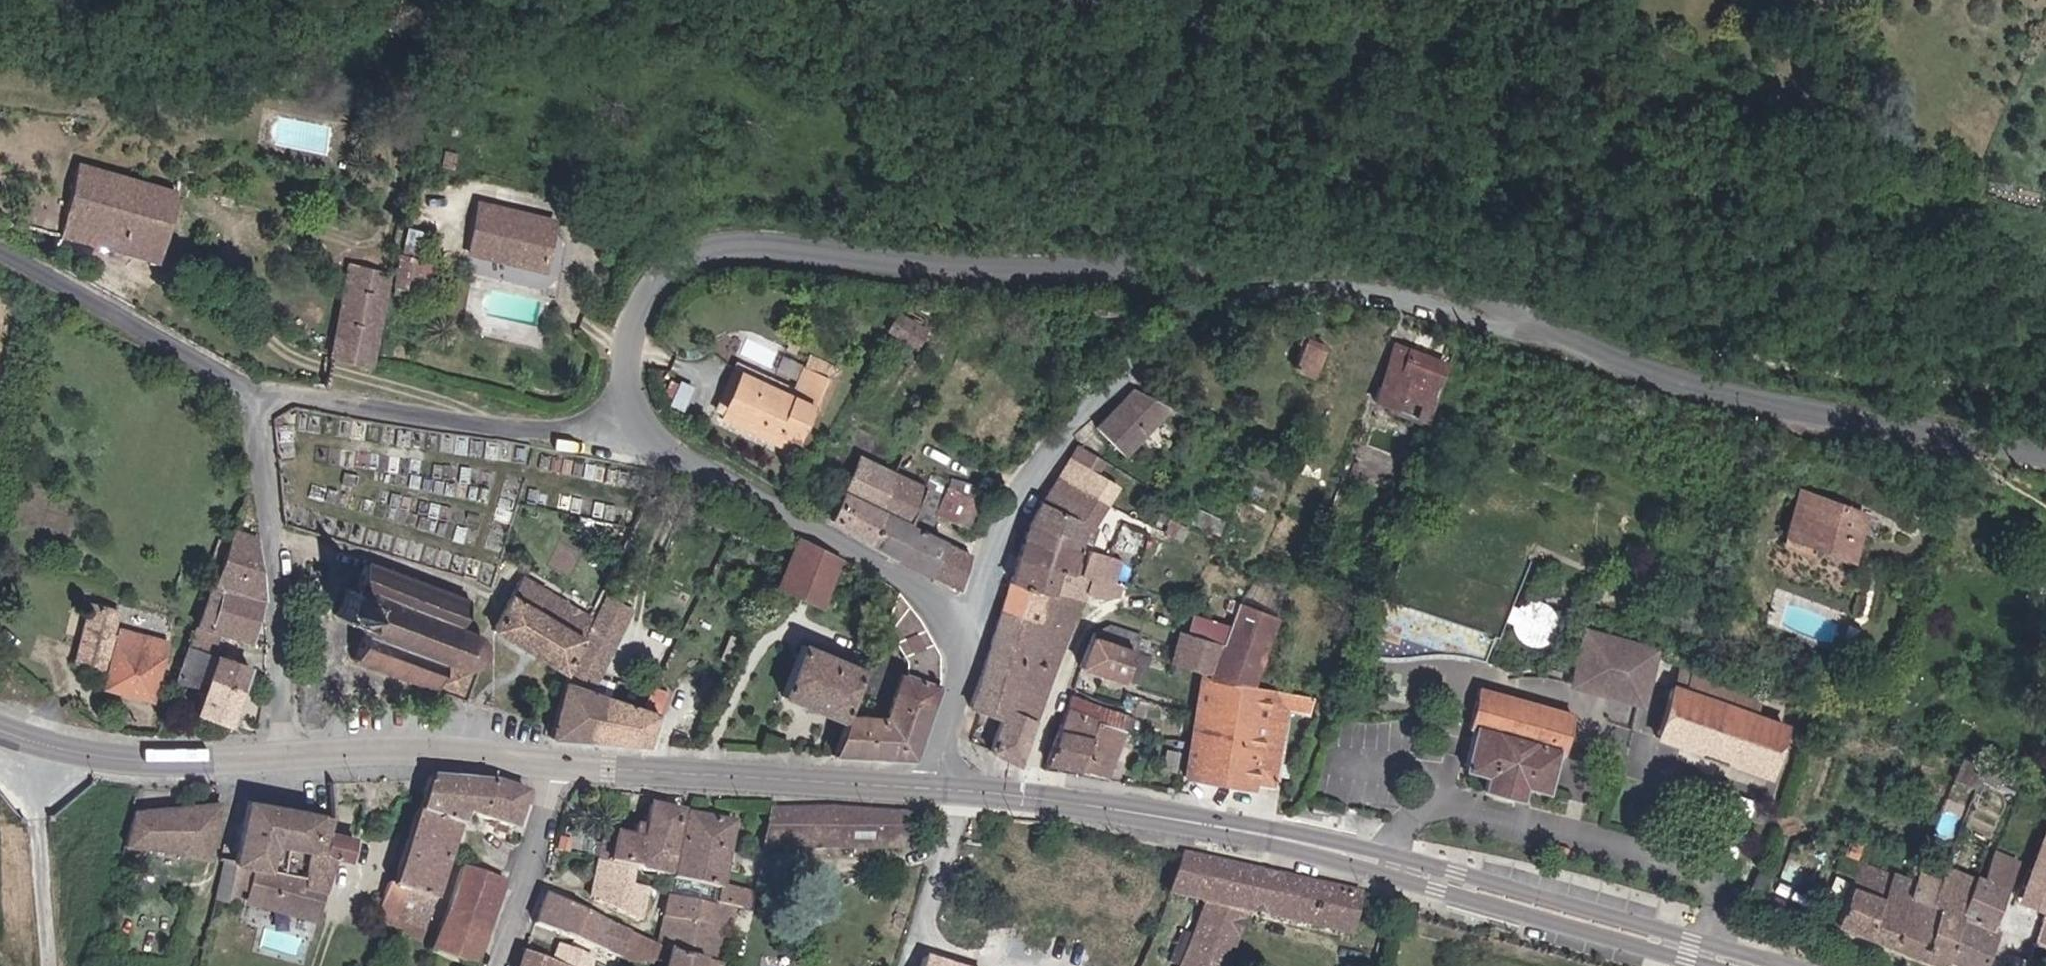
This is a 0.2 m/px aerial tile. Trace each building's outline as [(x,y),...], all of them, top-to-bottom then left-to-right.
[(148,259),(168,187),(65,158),(45,230),(148,259)] [(482,206),(472,254),(539,269),(550,221),(482,206)] [(391,281),(414,287),(422,259),(398,253),(391,281)] [(347,259),(324,351),(365,360),(388,270),(347,259)] [(919,343),(928,327),(897,311),(889,327),(889,328),(919,343)] [(1308,342),(1297,368),(1312,375),(1324,348),(1308,342)] [(1426,405),(1442,365),(1390,344),(1373,383),(1426,405)] [(787,392),(730,365),(711,403),(708,408),(788,447),(807,407),(813,410),(829,378),(801,364),(787,392)] [(1132,388),(1092,427),(1120,454),(1168,407),(1132,388)] [(1088,525),(1116,480),(1092,467),(1098,457),(1077,447),(1038,502),(1088,525)] [(918,483),(852,451),(835,486),(878,507),(902,518),(918,483)] [(965,526),(979,496),(945,480),(929,514),(963,530),(965,526)] [(878,507),(835,486),(819,519),(863,540),(878,507)] [(1795,500),(1859,523),(1863,513),(1799,491),(1795,500)] [(1859,523),(1795,500),(1782,537),(1846,558),(1859,523)] [(1088,525),(1038,502),(1025,518),(1076,541),(1087,544),(1094,529),(1088,525)] [(976,554),(902,518),(878,507),(863,540),(960,587),(976,554)] [(1208,545),(1216,526),(1198,517),(1189,536),(1208,545)] [(1071,557),(1076,541),(1025,518),(1011,554),(1073,576),(1079,559),(1071,557)] [(1140,535),(1146,538),(1148,540),(1149,537),(1152,533),(1144,529),(1140,535)] [(189,713),(227,723),(239,687),(246,664),(208,652),(216,627),(252,639),(252,610),(262,607),(254,532),(229,530),(211,578),(219,580),(207,623),(197,620),(175,681),(197,688),(189,713)] [(818,605),(837,555),(792,539),(774,588),(818,605)] [(1011,554),(1006,580),(1079,600),(1084,589),(1105,595),(1111,578),(1100,575),(1106,554),(1090,550),(1085,562),(1079,559),(1073,576),(1011,554)] [(1424,653),(1442,651),(1458,653),(1483,658),(1499,620),(1506,601),(1510,589),(1404,551),(1368,654),(1396,656),(1406,654),(1424,653)] [(386,570),(365,562),(342,617),(365,627),(353,657),(373,665),(375,673),(384,670),(403,677),(405,686),(415,682),(428,687),(430,696),(438,690),(456,697),(471,668),(481,664),(485,650),(483,643),(452,628),(463,602),(386,570)] [(486,630),(559,666),(586,612),(513,576),(486,630)] [(999,606),(1039,619),(1005,707),(1033,718),(1079,600),(1006,580),(999,606)] [(840,713),(829,754),(907,760),(936,685),(937,648),(915,611),(899,591),(888,626),(906,655),(903,671),(896,669),(877,713),(840,713)] [(546,733),(641,740),(664,690),(650,686),(638,707),(610,696),(615,680),(597,676),(631,606),(607,596),(564,680),(549,723),(546,733)] [(1237,601),(1222,641),(1176,626),(1166,659),(1202,669),(1181,774),(1250,787),(1251,781),(1272,784),(1289,708),(1310,711),(1312,694),(1245,686),(1272,617),(1242,604),(1237,601)] [(1517,607),(1506,601),(1499,620),(1511,624),(1515,634),(1522,643),(1531,645),(1538,644),(1547,641),(1552,635),(1555,626),(1555,618),(1550,610),(1544,605),(1534,602),(1527,603),(1517,607)] [(113,633),(119,609),(90,602),(76,662),(103,668),(106,654),(112,655),(105,686),(152,697),(164,645),(113,633)] [(1039,619),(999,606),(966,711),(1000,718),(1005,707),(1039,619)] [(1867,631),(1856,628),(1848,649),(1860,652),(1867,631)] [(1656,655),(1588,629),(1569,680),(1637,706),(1656,655)] [(1116,678),(1128,650),(1089,634),(1078,663),(1116,678)] [(858,665),(795,641),(773,694),(836,719),(858,665)] [(0,653),(0,677),(12,665),(0,653)] [(1684,688),(1690,667),(1678,663),(1672,684),(1684,688)] [(1684,688),(1672,684),(1656,737),(1769,773),(1784,724),(1753,714),(1761,691),(1690,667),(1684,688)] [(1478,689),(1469,723),(1475,725),(1464,764),(1488,771),(1482,789),(1517,799),(1522,781),(1542,787),(1554,748),(1558,749),(1568,715),(1478,689)] [(1112,776),(1124,730),(1068,704),(1044,764),(1112,776)] [(986,747),(1014,765),(1033,718),(1005,707),(1000,718),(986,747)] [(1808,740),(1801,738),(1799,745),(1806,747),(1808,740)] [(1159,768),(1170,771),(1174,749),(1164,746),(1159,768)] [(488,782),(422,777),(411,814),(461,827),(464,819),(475,820),(488,782)] [(488,782),(475,820),(510,830),(526,791),(488,782)] [(326,831),(333,784),(309,784),(301,810),(240,797),(235,823),(227,859),(249,864),(261,866),(266,843),(307,851),(321,854),(326,831)] [(128,812),(116,856),(127,857),(130,847),(181,850),(181,858),(208,860),(217,803),(128,812)] [(644,803),(635,839),(641,841),(676,849),(684,812),(644,803)] [(896,853),(902,815),(773,806),(762,852),(896,853)] [(673,881),(719,889),(720,885),(732,822),(684,812),(676,849),(641,841),(633,872),(673,881)] [(461,827),(411,814),(384,888),(434,900),(461,827)] [(352,859),(357,837),(326,831),(321,854),(307,851),(302,875),(261,866),(249,864),(241,902),(322,919),(328,891),(336,856),(352,859)] [(590,898),(637,921),(646,890),(630,885),(633,872),(641,841),(635,839),(607,832),(590,898)] [(2042,837),(2024,885),(2045,894),(2045,839),(2042,837)] [(2018,860),(1993,848),(1980,880),(1942,864),(1934,885),(1840,850),(1831,870),(1848,875),(1828,927),(1930,965),(1982,965),(1995,931),(1986,927),(2018,860)] [(1180,965),(1227,965),(1249,914),(1346,938),(1360,895),(1186,855),(1168,894),(1206,904),(1180,965)] [(506,877),(465,864),(434,943),(430,952),(472,965),(476,965),(506,877)] [(670,898),(737,910),(745,912),(749,891),(720,885),(719,889),(673,881),(670,898)] [(420,942),(434,900),(384,888),(373,928),(420,942)] [(560,937),(594,950),(603,953),(618,960),(628,938),(542,894),(531,925),(560,937)] [(732,937),(737,910),(670,898),(663,924),(732,937)] [(723,965),(732,937),(663,924),(656,949),(723,965)] [(560,937),(551,963),(523,952),(517,965),(589,965),(594,950),(560,937)] [(628,938),(618,960),(634,965),(640,965),(643,958),(662,965),(723,965),(656,949),(628,938)] [(2031,960),(2016,955),(2013,965),(2029,965),(2031,960)]
